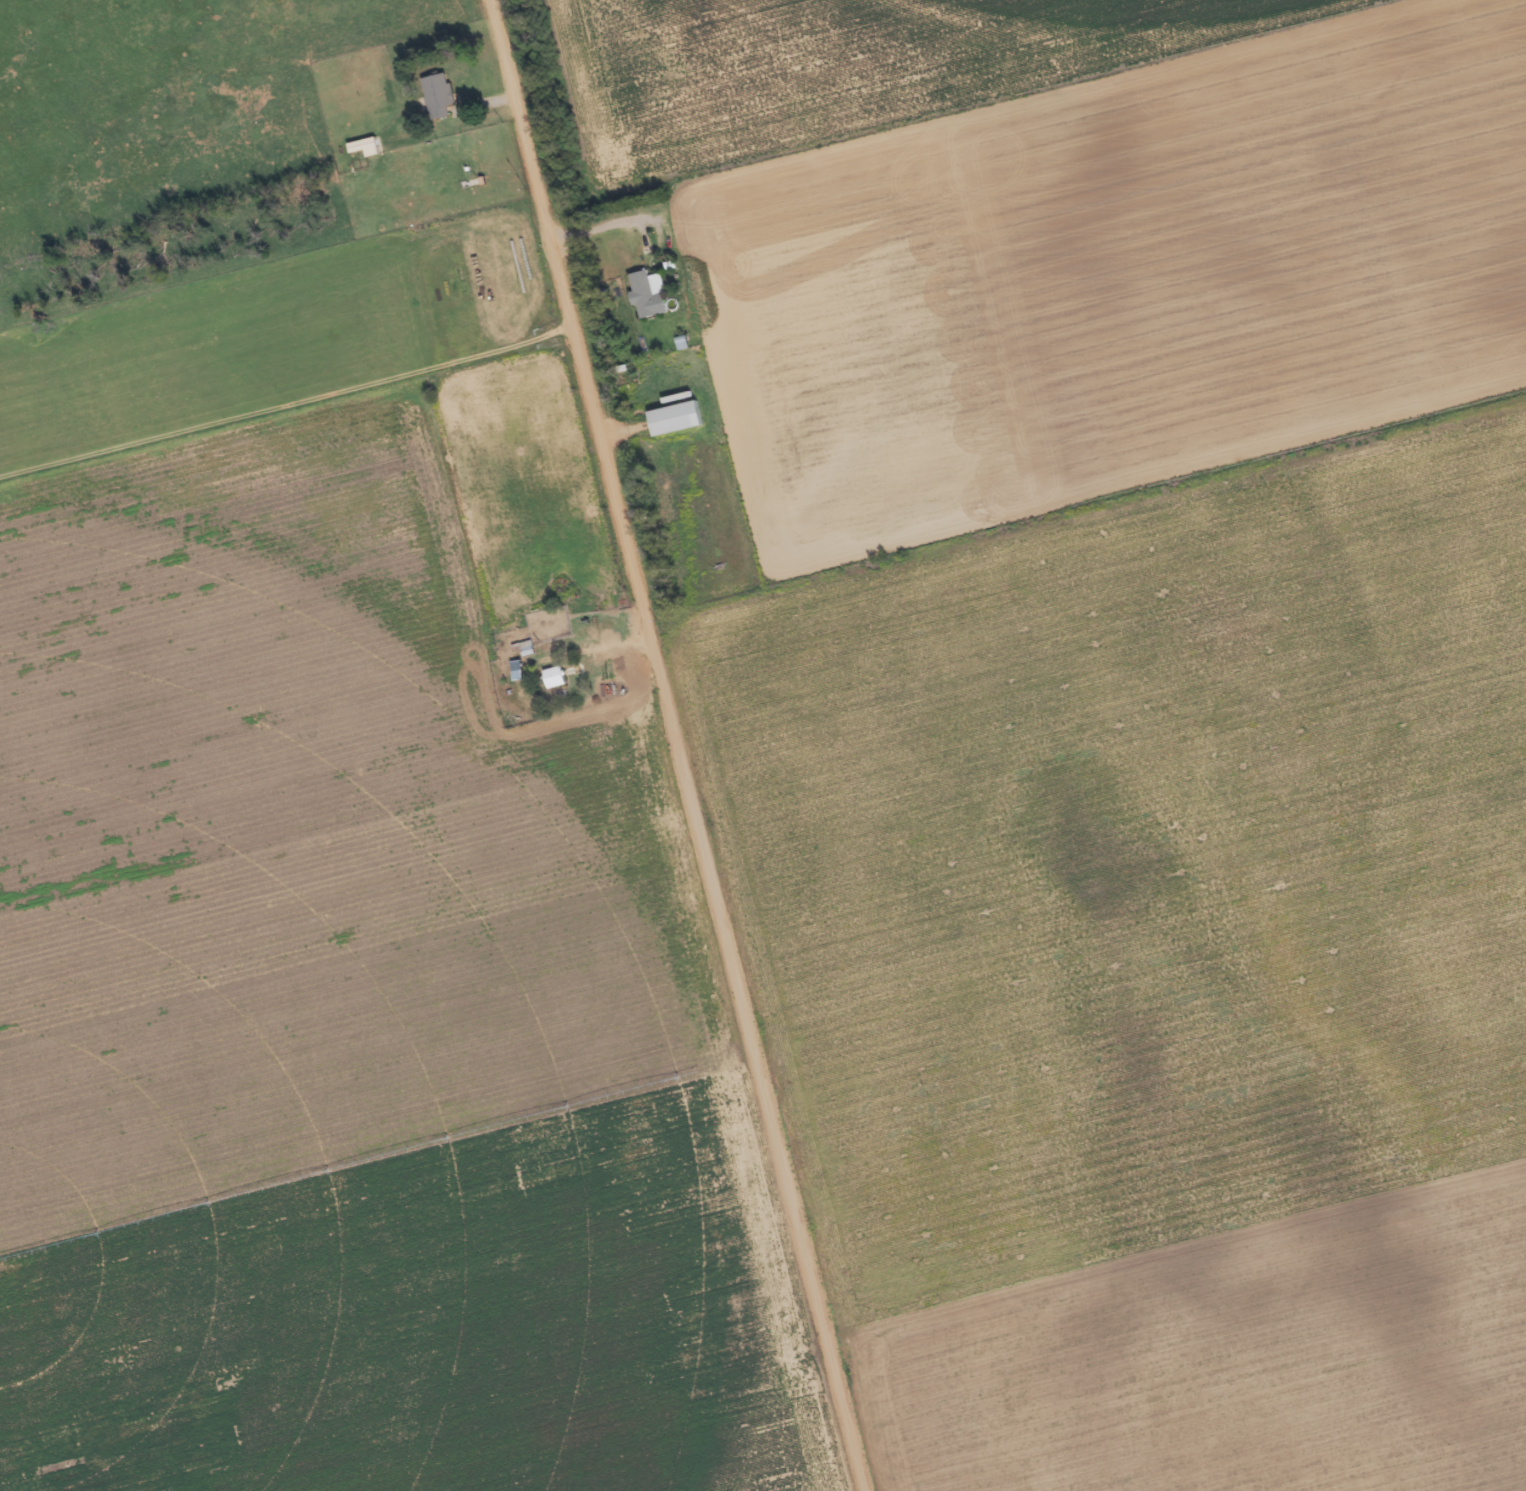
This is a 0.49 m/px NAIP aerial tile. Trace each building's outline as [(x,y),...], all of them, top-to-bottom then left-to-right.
[(426,82),(435,122),(461,116),(452,76),(426,82)] [(369,154),(369,160),(383,157),(380,141),(352,145),(354,156),(369,154)] [(674,315),(664,276),(653,279),(651,273),(633,277),(644,322),(674,315)] [(709,429),(704,404),(654,414),(659,439),(709,429)] [(572,687),(566,668),(547,673),(553,692),(572,687)]
